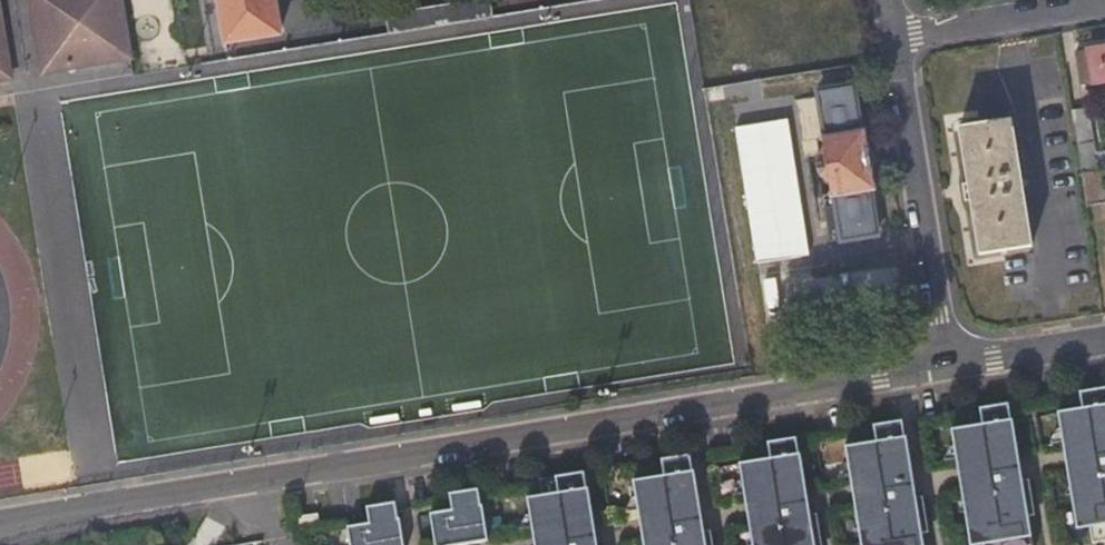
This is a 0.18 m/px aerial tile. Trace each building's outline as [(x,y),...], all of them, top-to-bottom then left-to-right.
[(116,5),(105,7),(104,0),(27,0),(38,71),(125,57),(116,5)] [(224,43),(278,33),(273,0),(217,0),(224,43)] [(1072,49),(1078,83),(1104,78),(1104,44),(1072,49)] [(836,208),(831,209),(826,210),(832,244),(841,242),(841,245),(879,238),(871,193),(876,191),(866,134),(861,135),(852,86),(815,93),(817,99),(794,103),(801,144),(823,140),(825,155),(821,163),(821,166),(816,167),(817,175),(823,173),(824,179),(829,182),(832,197),(834,197),(836,208)] [(1083,100),(1069,103),(1074,136),(1088,134),(1083,100)] [(967,183),(965,183),(962,184),(965,200),(971,200),(975,225),(983,223),(989,253),(1030,247),(1011,120),(966,127),(972,160),(964,162),(967,183)] [(958,128),(964,162),(972,160),(966,127),(958,128)] [(1088,134),(1074,136),(1078,166),(1093,164),(1088,134)] [(1098,166),(1079,169),(1084,200),(1102,197),(1098,166)] [(980,254),(989,253),(983,223),(975,225),(980,254)] [(1077,391),(1080,407),(1055,412),(1061,448),(1104,440),(1104,387),(1077,391)] [(1017,455),(1011,419),(1009,419),(1007,403),(978,407),(980,423),(950,428),(955,464),(1017,455)] [(910,471),(904,435),(903,436),(900,419),(871,424),(873,440),(843,446),(849,482),(910,471)] [(804,488),(798,453),(797,453),(794,436),(765,441),(767,457),(737,463),(743,499),(804,488)] [(1095,450),(1073,458),(1076,465),(1073,466),(1074,471),(1072,471),(1077,507),(1084,506),(1090,542),(1104,540),(1104,455),(1098,457),(1095,450)] [(698,505),(693,470),(691,470),(688,454),(659,458),(661,475),(631,480),(637,516),(698,505)] [(989,467),(967,475),(970,482),(967,483),(968,488),(966,488),(972,524),(978,523),(982,544),(1031,544),(1027,516),(1034,515),(1028,479),(1020,480),(1018,465),(992,474),(989,467)] [(582,471),(538,478),(540,494),(525,497),(532,534),(593,523),(587,487),(585,487),(582,471)] [(883,484),(861,492),(863,499),(861,500),(861,505),(860,505),(865,541),(872,540),(873,544),(922,544),(920,532),(927,531),(921,496),(914,497),(911,482),(886,491),(883,484)] [(476,487),(447,493),(450,509),(429,513),(434,544),(455,544),(487,539),(481,504),(479,504),(476,487)] [(777,501),(755,509),(757,516),(755,517),(756,522),(754,523),(757,544),(821,544),(815,513),(808,514),(806,499),(780,508),(777,501)] [(394,501),(365,506),(368,522),(346,526),(349,544),(402,544),(398,518),(396,518),(394,501)] [(317,514),(296,517),(298,529),(319,526),(317,514)] [(671,518),(649,526),(652,533),(650,534),(650,539),(648,540),(649,544),(713,544),(710,530),(702,531),(700,516),(674,525),(671,518)] [(566,535),(544,543),(545,544),(596,544),(595,534),(569,542),(566,535)]
